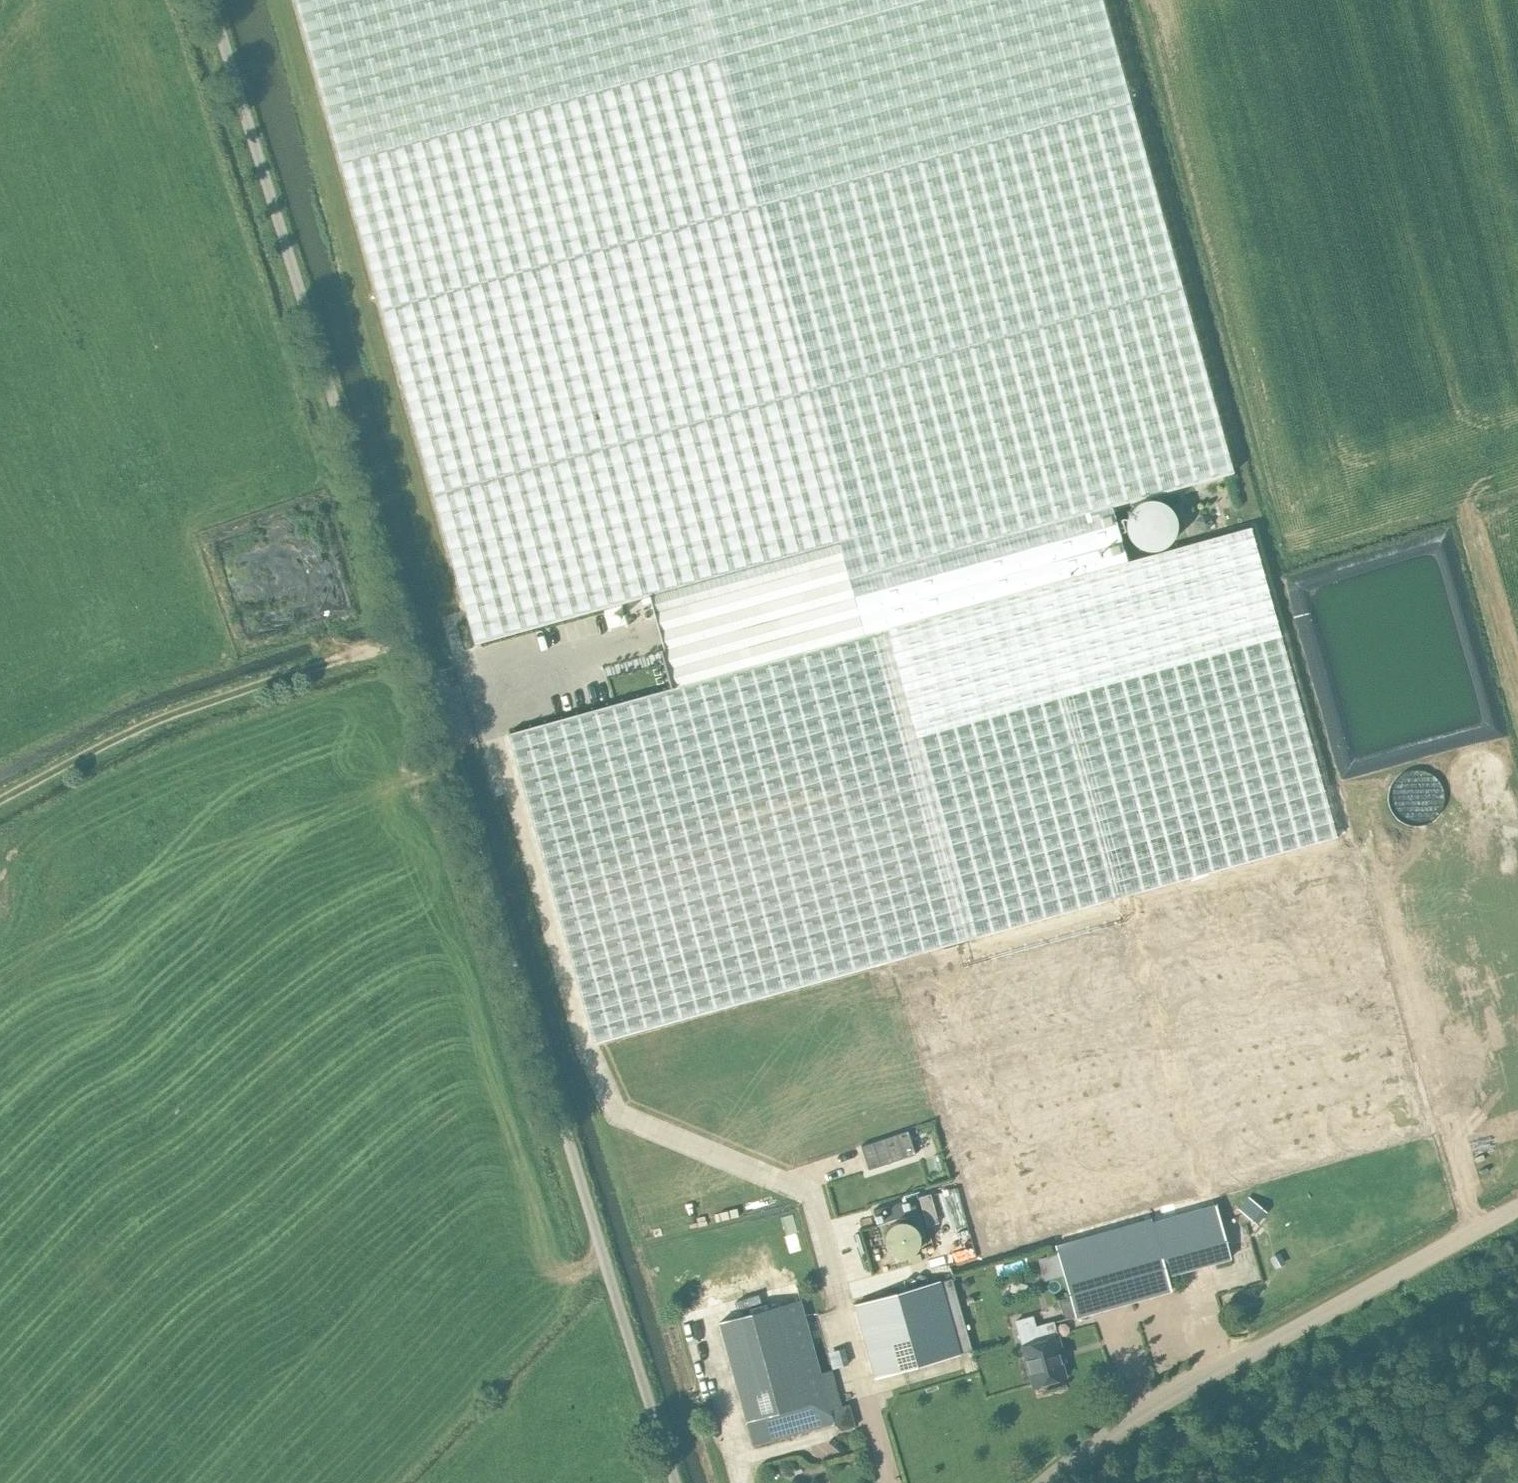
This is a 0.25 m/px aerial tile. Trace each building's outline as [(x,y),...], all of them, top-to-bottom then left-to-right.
[(670,688),(1128,562),(1112,506),(1235,472),(1103,0),(296,0),(476,644),(649,595),(665,651),(660,653),(670,688)] [(1151,551),(1154,551),(1157,551),(1159,550),(1162,549),(1165,548),(1167,546),(1169,544),(1172,542),(1173,540),(1175,537),(1176,535),(1177,532),(1178,529),(1178,526),(1178,523),(1177,520),(1177,518),(1176,515),(1174,512),(1173,510),(1171,508),(1168,506),(1166,504),(1164,503),(1161,501),(1158,501),(1155,500),(1152,500),(1149,500),(1146,501),(1144,501),(1141,503),(1138,504),(1136,506),(1134,508),(1132,510),(1130,512),(1129,515),(1128,518),(1127,520),(1127,523),(1127,526),(1127,529),(1127,532),(1128,535),(1130,537),(1131,540),(1133,542),(1135,544),(1137,546),(1140,548),(1142,549),(1145,550),(1148,551),(1151,551)] [(670,688),(508,733),(645,1212),(1004,1109),(1037,1226),(1419,1117),(1250,527),(1128,562),(670,688)] [(1445,797),(1445,793),(1443,787),(1441,782),(1437,778),(1434,775),(1429,772),(1419,769),(1415,769),(1408,770),(1403,773),(1398,776),(1394,780),(1392,785),(1390,790),(1389,796),(1390,802),(1391,806),(1393,812),(1397,816),(1400,819),(1405,822),(1415,825),(1419,825),(1425,824),(1431,821),(1435,818),(1440,813),(1442,809),(1444,804),(1445,797)] [(930,1192),(918,1195),(926,1224),(938,1221),(930,1192)] [(1267,1212),(1248,1196),(1238,1208),(1257,1224),(1267,1212)] [(917,1212),(913,1199),(873,1210),(877,1223),(917,1212)] [(1152,1218),(1054,1245),(1075,1317),(1171,1290),(1167,1275),(1230,1258),(1216,1205),(1153,1222),(1152,1218)] [(962,1206),(939,1213),(953,1259),(975,1252),(962,1206)] [(884,1236),(884,1237),(883,1239),(884,1242),(885,1245),(886,1248),(888,1251),(890,1253),(893,1255),(895,1256),(899,1257),(902,1257),(905,1257),(908,1256),(911,1255),(913,1253),(916,1251),(918,1248),(919,1245),(920,1242),(920,1239),(920,1236),(919,1233),(918,1230),(916,1227),(913,1225),(911,1223),(908,1222),(905,1221),(902,1221),(899,1221),(895,1222),(893,1223),(890,1225),(888,1227),(886,1230),(885,1233),(884,1236)] [(951,1277),(940,1280),(939,1280),(853,1303),(873,1377),(960,1353),(960,1352),(972,1349),(951,1277)] [(831,1370),(821,1373),(801,1300),(805,1299),(801,1284),(779,1290),(780,1295),(727,1310),(729,1318),(717,1321),(744,1420),(745,1420),(752,1445),(834,1423),(841,1430),(855,1426),(849,1404),(841,1406),(831,1370)] [(1057,1336),(1021,1346),(1032,1385),(1065,1376),(1058,1352),(1061,1351),(1057,1336)]
